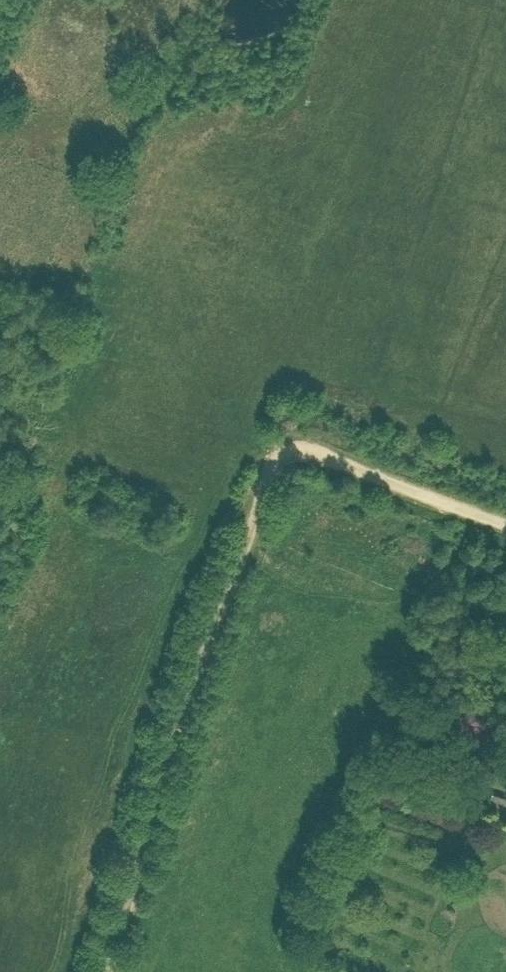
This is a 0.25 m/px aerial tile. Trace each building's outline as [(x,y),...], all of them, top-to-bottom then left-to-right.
[(492,794),(488,810),(505,816),(505,799),(492,794)]
